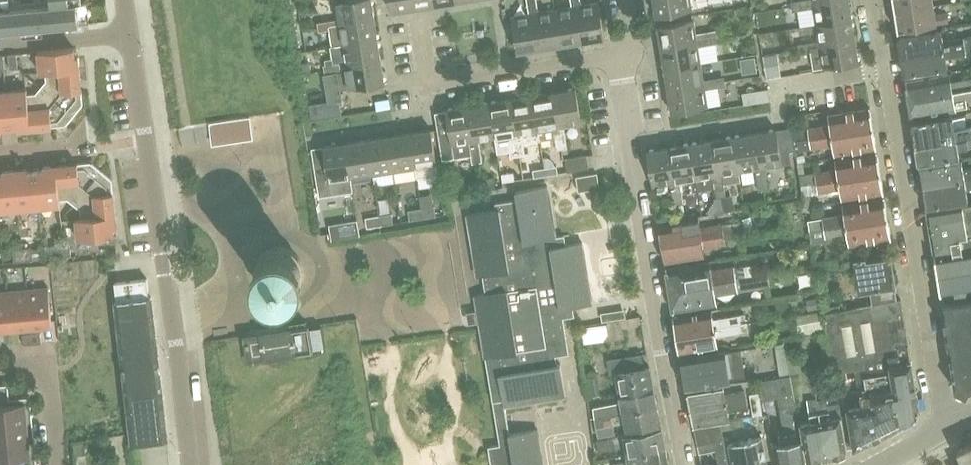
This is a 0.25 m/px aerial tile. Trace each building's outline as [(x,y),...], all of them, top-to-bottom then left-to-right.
[(52,2),(41,3),(28,5),(6,7),(0,8),(0,29),(12,28),(28,27),(31,27),(43,25),(46,24),(88,20),(88,12),(82,12),(81,1),(81,0),(52,0),(52,2)] [(338,23),(374,17),(371,0),(335,0),(338,23)] [(391,11),(413,7),(412,0),(389,0),(391,11)] [(656,15),(692,9),(690,0),(654,0),(656,15)] [(800,9),(798,0),(796,0),(790,1),(792,11),(800,9)] [(800,9),(808,8),(807,0),(798,0),(800,9)] [(812,2),(813,7),(816,24),(851,18),(848,0),(827,0),(812,2)] [(895,11),(934,5),(933,0),(893,0),(895,11)] [(576,5),(582,41),(604,37),(598,1),(581,4),(576,5)] [(571,6),(555,9),(561,44),(582,41),(576,5),(571,6)] [(934,5),(895,11),(898,29),(925,25),(950,21),(948,11),(935,14),(934,5)] [(538,11),(533,12),(539,48),(561,44),(555,9),(538,11)] [(539,48),(533,12),(529,13),(511,16),(517,51),(539,48)] [(333,24),(334,29),(330,29),(332,46),(378,39),(374,17),(338,23),(333,24)] [(851,18),(816,24),(818,40),(819,45),(855,39),(851,18)] [(324,20),(326,30),(330,29),(334,29),(333,24),(333,19),(324,20)] [(697,41),(696,36),(693,19),(674,22),(658,25),(659,33),(661,47),(697,41)] [(318,31),(326,30),(324,20),(317,22),(318,31)] [(967,36),(943,40),(941,29),(899,36),(902,54),(969,45),(970,44),(970,34),(967,35),(967,36)] [(709,34),(711,44),(719,43),(717,33),(709,34)] [(702,40),(703,45),(711,44),(709,34),(701,35),(702,40)] [(345,66),(381,60),(378,39),(332,46),(330,46),(332,58),(325,59),(326,64),(331,63),(337,62),(339,62),(340,67),(345,66)] [(815,51),(810,52),(813,69),(823,67),(832,66),(858,61),(855,39),(819,45),(814,46),(815,51)] [(697,41),(661,47),(663,57),(665,68),(700,63),(718,59),(716,43),(711,44),(703,45),(702,40),(697,41)] [(813,41),(805,42),(807,52),(810,52),(815,51),(814,46),(813,41)] [(799,53),(807,52),(805,42),(797,44),(799,53)] [(902,54),(905,72),(947,65),(946,56),(970,52),(969,45),(902,54)] [(80,67),(79,54),(75,55),(75,47),(39,50),(41,71),(80,67)] [(17,52),(9,53),(10,68),(18,67),(17,52)] [(778,52),(763,55),(767,78),(782,76),(782,74),(778,52)] [(741,58),(743,73),(757,70),(755,56),(741,58)] [(337,62),(331,63),(333,73),(337,72),(340,89),(349,88),(351,101),(385,95),(383,82),(385,82),(381,60),(345,66),(340,67),(339,62),(337,62)] [(309,62),(301,64),(302,72),(310,70),(309,62)] [(333,73),(331,63),(326,64),(323,64),(325,74),(333,73)] [(666,77),(668,90),(704,84),(700,63),(665,68),(666,77)] [(47,80),(42,85),(75,113),(84,102),(82,88),(80,67),(41,71),(46,71),(47,80)] [(909,99),(970,87),(970,78),(950,82),(949,74),(906,81),(909,99)] [(716,77),(718,87),(725,85),(725,81),(724,76),(716,77)] [(718,87),(716,77),(708,78),(710,88),(718,87)] [(704,84),(668,90),(669,98),(672,112),(707,106),(704,84)] [(66,123),(75,113),(42,85),(36,92),(28,93),(27,87),(26,88),(30,127),(43,126),(51,125),(66,123)] [(909,99),(912,116),(954,109),(954,108),(966,106),(965,99),(970,97),(970,87),(909,99)] [(26,88),(6,90),(10,125),(17,125),(18,128),(30,127),(26,88)] [(575,88),(553,92),(559,127),(564,126),(581,123),(575,88)] [(770,100),(768,88),(742,92),(744,104),(770,100)] [(0,90),(0,130),(2,130),(2,126),(10,125),(6,90),(0,90)] [(553,92),(532,95),(538,130),(539,139),(550,138),(552,146),(557,145),(556,141),(556,137),(555,133),(560,132),(559,127),(553,92)] [(532,95),(511,98),(517,134),(517,139),(522,139),(523,142),(539,139),(538,130),(532,95)] [(511,98),(489,102),(495,137),(497,151),(514,148),(512,140),(517,139),(517,134),(511,98)] [(312,119),(342,115),(339,99),(309,103),(312,119)] [(495,137),(489,102),(468,105),(475,146),(470,147),(471,155),(481,153),(480,145),(483,145),(482,140),(495,137)] [(446,110),(434,111),(438,133),(442,159),(471,155),(470,147),(475,146),(468,105),(446,109),(446,110)] [(792,129),(793,140),(797,139),(809,137),(873,127),(870,107),(829,113),(831,123),(792,129)] [(912,121),(916,145),(970,135),(970,128),(970,126),(966,127),(964,114),(953,116),(953,114),(912,121)] [(209,123),(210,128),(212,141),(212,144),(253,138),(250,118),(250,117),(209,123)] [(797,139),(799,149),(835,143),(836,153),(876,147),(873,127),(809,137),(797,139)] [(432,128),(410,132),(415,167),(417,177),(439,174),(437,164),(432,128)] [(776,129),(754,133),(760,168),(765,167),(782,165),(780,153),(780,152),(776,129)] [(415,167),(410,132),(388,135),(394,171),(415,167)] [(560,132),(555,133),(556,137),(556,141),(566,140),(565,132),(560,132)] [(754,133),(733,136),(739,172),(755,169),(760,168),(754,133)] [(388,135),(366,139),(372,174),(394,171),(388,135)] [(916,145),(919,162),(959,155),(958,147),(970,144),(970,135),(916,145)] [(733,136),(712,140),(717,175),(718,180),(723,180),(724,183),(740,180),(739,172),(733,136)] [(366,139),(346,142),(351,178),(372,174),(366,139)] [(517,139),(512,140),(514,148),(524,146),(523,142),(522,139),(517,139)] [(567,147),(566,140),(556,141),(557,145),(558,149),(567,147)] [(712,140),(690,143),(696,179),(698,190),(714,187),(713,181),(718,180),(717,175),(712,140)] [(353,191),(351,178),(346,142),(324,146),(324,149),(312,151),(317,182),(329,180),(331,194),(353,191)] [(690,143),(669,147),(675,182),(680,181),(696,179),(690,143)] [(514,148),(509,149),(511,157),(515,156),(525,154),(524,146),(514,148)] [(669,147),(647,150),(649,164),(653,186),(670,183),(675,182),(669,147)] [(789,151),(780,152),(780,153),(782,165),(791,163),(789,151)] [(805,173),(799,174),(800,183),(816,181),(879,171),(877,151),(837,157),(838,168),(814,172),(805,173)] [(482,161),(481,153),(471,155),(472,163),(482,161)] [(567,171),(588,168),(586,154),(565,157),(566,162),(567,171)] [(919,166),(923,186),(970,178),(970,167),(963,168),(962,159),(919,166)] [(68,163),(56,164),(60,204),(59,198),(67,197),(75,203),(102,169),(91,161),(87,161),(77,162),(68,163)] [(36,169),(40,206),(60,204),(56,164),(44,165),(44,168),(36,169)] [(556,165),(543,166),(544,174),(544,175),(558,173),(558,172),(556,165)] [(28,166),(16,168),(20,208),(40,206),(36,169),(29,170),(28,166)] [(544,175),(544,174),(543,166),(531,168),(533,177),(544,175)] [(20,208),(16,168),(3,169),(3,172),(0,172),(0,208),(0,210),(20,208)] [(76,216),(76,217),(115,213),(114,201),(114,192),(112,177),(102,169),(75,203),(81,208),(82,216),(76,216)] [(501,173),(502,181),(515,179),(514,171),(501,173)] [(816,181),(800,183),(802,194),(810,193),(817,192),(841,188),(843,197),(882,191),(879,171),(816,181)] [(597,173),(576,176),(578,191),(600,188),(597,173)] [(766,173),(756,174),(757,182),(767,181),(766,173)] [(923,186),(926,205),(968,198),(966,189),(970,188),(970,178),(923,186)] [(718,180),(713,181),(714,187),(715,189),(724,188),(724,183),(723,180),(718,180)] [(676,187),(671,188),(672,196),(682,194),(681,187),(680,181),(675,182),(676,187)] [(767,181),(757,182),(759,190),(768,188),(767,181)] [(488,444),(491,464),(543,464),(537,429),(509,433),(504,405),(565,395),(560,363),(557,363),(556,355),(569,353),(564,317),(574,315),(572,306),(589,304),(592,303),(582,240),(562,243),(560,235),(555,235),(547,184),(515,189),(517,200),(495,203),(496,208),(467,213),(476,275),(482,274),(485,293),(475,294),(485,356),(498,442),(488,444)] [(726,196),(724,188),(715,189),(716,197),(726,196)] [(682,194),(672,196),(673,204),(683,202),(682,194)] [(822,216),(807,218),(809,228),(887,217),(884,197),(844,204),(845,212),(822,216)] [(927,210),(933,253),(970,247),(970,203),(927,210)] [(435,206),(422,208),(424,217),(437,215),(435,206)] [(410,219),(424,217),(422,208),(408,210),(410,219)] [(392,212),(379,215),(381,224),(394,222),(392,212)] [(116,225),(115,213),(76,217),(78,238),(114,234),(113,225),(116,225)] [(367,227),(381,224),(379,215),(365,217),(367,227)] [(887,217),(809,228),(811,243),(836,239),(849,238),(850,243),(890,236),(887,217)] [(329,223),(330,232),(332,240),(361,235),(358,218),(329,223)] [(659,225),(662,243),(728,233),(727,228),(721,229),(720,224),(700,227),(698,219),(659,225)] [(662,243),(664,261),(704,255),(703,246),(723,243),(722,236),(728,236),(728,233),(662,243)] [(70,242),(61,243),(62,255),(71,255),(70,242)] [(53,256),(62,255),(61,243),(52,244),(53,256)] [(32,246),(23,247),(24,259),(33,259),(32,246)] [(304,272),(304,269),(308,268),(309,272),(310,273),(311,273),(327,270),(328,270),(328,269),(328,268),(326,256),(326,255),(325,254),(324,254),(323,254),(308,257),(307,257),(307,258),(307,262),(303,263),(302,260),(301,258),(299,256),(297,254),(296,252),(294,250),(291,249),(289,248),(287,247),(284,246),(282,246),(279,246),(276,246),(271,247),(269,248),(267,249),(264,251),(262,252),(261,254),(259,256),(258,258),(256,261),(256,263),(255,266),(255,270),(255,273),(255,276),(256,278),(258,283),(261,287),(265,290),(267,292),(269,293),(272,294),(274,295),(277,295),(279,295),(282,295),(285,294),(287,294),(290,293),(292,292),(294,290),(296,288),(298,287),(299,285),(301,282),(302,280),(303,278),(303,275),(304,272)] [(24,259),(23,247),(13,248),(14,260),(24,259)] [(970,269),(970,247),(933,253),(937,274),(970,269)] [(869,290),(871,304),(896,300),(894,281),(897,280),(896,271),(892,270),(890,255),(866,259),(865,256),(842,260),(844,269),(855,268),(858,291),(869,290)] [(709,260),(665,268),(669,288),(735,279),(732,266),(710,269),(709,260)] [(940,295),(970,290),(970,269),(937,274),(940,295)] [(735,279),(669,288),(672,310),(715,302),(714,294),(769,284),(767,274),(759,275),(735,279)] [(132,442),(168,437),(169,437),(152,297),(150,297),(147,278),(116,282),(118,301),(115,301),(132,442)] [(29,289),(33,327),(53,325),(50,287),(29,289)] [(33,327),(29,289),(9,291),(12,329),(33,327)] [(9,291),(0,292),(0,330),(12,329),(9,291)] [(941,303),(954,386),(953,388),(966,394),(967,392),(970,390),(970,298),(941,303)] [(871,304),(822,313),(834,379),(847,377),(846,369),(853,368),(864,366),(863,363),(888,359),(888,356),(908,353),(900,299),(896,300),(871,304)] [(745,313),(734,315),(712,318),(711,308),(673,315),(676,332),(741,322),(741,319),(746,318),(745,313)] [(625,340),(624,330),(622,321),(607,323),(607,326),(582,329),(584,346),(625,340)] [(741,322),(676,332),(679,351),(716,345),(715,334),(749,329),(747,322),(741,323),(741,322)] [(311,349),(323,347),(320,327),(308,329),(308,327),(242,336),(246,362),(311,353),(311,349)] [(42,332),(33,333),(34,343),(43,343),(42,332)] [(24,334),(25,344),(34,343),(33,333),(24,334)] [(780,376),(790,374),(787,358),(784,342),(774,344),(780,376)] [(699,351),(700,353),(681,356),(686,387),(706,384),(706,386),(720,383),(720,381),(730,380),(729,378),(745,376),(741,349),(725,351),(725,350),(713,351),(713,349),(699,351)] [(917,411),(908,353),(888,356),(888,359),(863,363),(864,366),(853,368),(854,376),(856,388),(859,405),(845,407),(852,449),(913,417),(917,411)] [(644,354),(609,360),(611,373),(616,372),(620,394),(654,388),(650,366),(647,367),(646,367),(644,354)] [(783,432),(774,433),(776,444),(771,445),(773,457),(777,456),(778,464),(806,464),(801,439),(799,428),(797,429),(793,404),(795,404),(790,374),(780,376),(759,380),(762,399),(777,396),(783,432)] [(33,410),(32,396),(11,398),(10,383),(0,384),(0,464),(38,464),(33,410)] [(692,424),(718,419),(727,418),(726,410),(746,406),(744,390),(723,394),(722,385),(687,391),(692,424)] [(593,406),(594,416),(602,415),(657,406),(654,388),(620,394),(621,401),(593,406)] [(759,392),(749,393),(753,415),(762,413),(759,392)] [(825,398),(814,399),(818,425),(820,424),(823,438),(820,438),(823,456),(830,454),(831,457),(843,455),(846,453),(838,400),(825,402),(825,398)] [(799,428),(801,439),(806,464),(821,464),(819,456),(823,456),(820,438),(823,438),(820,424),(818,425),(814,399),(804,401),(807,419),(798,420),(799,428)] [(612,423),(624,421),(626,429),(660,423),(657,406),(602,415),(594,416),(595,426),(598,438),(614,435),(612,423)] [(692,424),(696,446),(713,443),(717,464),(727,464),(723,442),(718,419),(692,424)] [(626,447),(627,454),(664,447),(661,427),(609,437),(596,439),(598,452),(626,447)] [(728,446),(732,464),(765,464),(760,440),(728,446)] [(956,451),(961,461),(954,464),(970,464),(970,444),(956,451)] [(76,446),(77,458),(85,457),(84,445),(76,446)] [(664,447),(627,454),(628,462),(614,464),(667,464),(664,447)]
